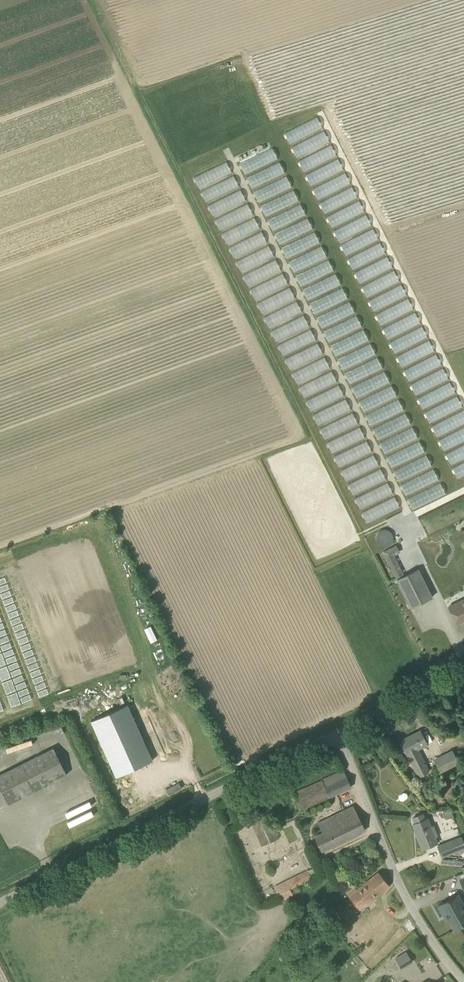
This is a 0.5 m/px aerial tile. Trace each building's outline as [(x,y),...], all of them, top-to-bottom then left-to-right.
[(290,143),(322,127),(317,116),(284,132),(290,143)] [(297,157),(330,142),(325,131),(292,146),(297,157)] [(304,171),(337,155),(331,144),(299,160),(304,171)] [(273,147),(240,162),(245,174),(278,159),(273,147)] [(338,159),(305,174),(311,185),(344,170),(338,159)] [(227,162),(195,175),(212,215),(246,201),(241,188),(240,189),(234,174),(233,175),(227,162)] [(247,176),(252,187),(285,173),(280,162),(247,176)] [(319,200),(351,182),(345,172),(313,190),(319,200)] [(287,176),(254,191),(259,202),(292,187),(287,176)] [(332,229),(333,228),(340,244),(341,243),(347,257),(354,254),(353,252),(379,240),(373,227),(366,213),(365,213),(359,199),(358,199),(353,187),(319,201),(325,215),(326,215),(332,229)] [(265,215),(299,203),(295,191),(261,203),(265,215)] [(261,230),(255,216),(254,216),(248,204),(216,217),(240,272),(274,257),(269,244),(268,244),(262,230),(261,230)] [(269,218),(285,258),(320,243),(315,231),(314,231),(308,216),(307,217),(301,204),(269,218)] [(354,270),(386,252),(380,241),(348,259),(354,270)] [(289,261),(294,272),(327,257),(322,246),(289,261)] [(354,272),(360,283),(393,267),(387,256),(354,272)] [(243,274),(248,286),(282,271),(276,259),(243,274)] [(307,299),(341,285),(336,273),(335,273),(329,260),(296,273),(307,299)] [(362,286),(368,298),(400,281),(394,269),(362,286)] [(374,311),(407,295),(402,284),(369,300),(374,311)] [(355,313),(350,300),(349,300),(343,288),(310,301),(321,327),(355,313)] [(421,324),(415,311),(414,311),(409,299),(375,313),(381,327),(382,326),(387,338),(421,324)] [(270,328),(302,311),(296,300),(264,317),(270,328)] [(304,315),(271,330),(277,341),(309,326),(304,315)] [(324,331),(329,342),(362,326),(357,315),(324,331)] [(389,340),(394,351),(428,339),(423,327),(389,340)] [(284,355),(316,340),(311,329),(279,344),(284,355)] [(335,354),(369,342),(365,331),(331,343),(335,354)] [(402,367),(435,351),(429,339),(397,356),(402,367)] [(330,368),(325,356),(324,356),(319,343),(286,357),(296,382),(330,368)] [(371,344),(338,358),(343,369),(376,355),(371,344)] [(405,368),(436,437),(463,424),(463,408),(457,394),(457,395),(450,380),(449,381),(443,367),(437,354),(405,368)] [(345,371),(349,383),(383,369),(378,358),(345,371)] [(311,410),(344,396),(339,384),(338,384),(332,371),(300,385),(311,410)] [(357,397),(390,383),(385,371),(352,386),(357,397)] [(370,425),(404,410),(399,398),(398,398),(392,385),(359,399),(370,425)] [(318,425),(351,410),(346,399),(313,413),(318,425)] [(373,428),(378,439),(411,424),(406,413),(373,428)] [(354,414),(320,426),(324,437),(358,425),(354,414)] [(327,442),(332,453),(365,437),(360,426),(327,442)] [(385,453),(418,438),(413,427),(380,442),(385,453)] [(443,450),(463,441),(463,427),(438,439),(443,450)] [(340,467),(372,450),(366,440),(334,456),(340,467)] [(387,456),(392,467),(425,452),(420,441),(387,456)] [(463,457),(463,445),(446,452),(450,463),(463,457)] [(374,454),(341,469),(346,481),(379,465),(374,454)] [(399,481),(432,466),(427,455),(394,470),(399,481)] [(463,475),(463,462),(453,467),(458,478),(463,475)] [(348,484),(353,495),(386,479),(381,468),(348,484)] [(406,495),(439,480),(435,469),(401,483),(406,495)] [(360,508),(393,493),(388,483),(355,497),(360,508)] [(413,509),(446,494),(441,483),(408,498),(413,509)] [(395,496),(362,511),(367,522),(400,507),(395,496)] [(388,528),(376,534),(383,546),(395,540),(388,528)] [(397,580),(405,576),(394,555),(400,552),(396,545),(382,551),(386,558),(397,580)] [(405,576),(397,580),(411,608),(432,597),(418,569),(405,576)] [(448,607),(457,624),(463,620),(463,599),(448,607)] [(92,719),(119,774),(155,756),(128,701),(92,719)] [(418,777),(429,771),(418,749),(427,744),(420,731),(400,741),(418,777)] [(67,775),(53,748),(0,775),(0,789),(8,804),(67,775)] [(441,773),(459,765),(452,750),(434,759),(441,773)] [(301,809),(351,787),(344,771),(293,793),(301,809)] [(169,794),(182,787),(179,782),(166,788),(169,794)] [(358,816),(354,806),(318,823),(323,833),(314,837),(321,851),(365,830),(359,816),(358,816)] [(426,820),(424,813),(412,818),(415,824),(413,825),(423,849),(437,843),(435,838),(438,837),(433,825),(430,826),(428,819),(426,820)] [(261,846),(278,838),(268,815),(252,822),(261,846)] [(461,837),(452,841),(452,840),(438,846),(442,857),(455,852),(456,855),(463,852),(463,844),(461,837)] [(274,887),(277,894),(312,877),(308,870),(274,887)] [(350,897),(360,909),(389,885),(379,872),(357,890),(354,887),(347,893),(350,897)] [(461,905),(463,904),(458,895),(438,906),(443,915),(446,914),(455,929),(463,924),(463,912),(461,905)] [(406,951),(394,957),(400,968),(412,961),(406,951)]
